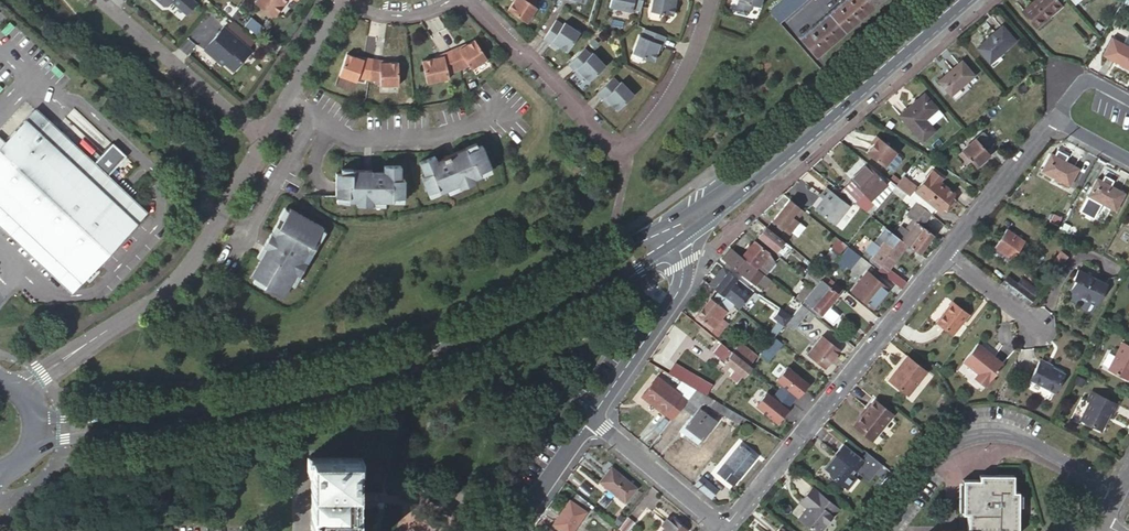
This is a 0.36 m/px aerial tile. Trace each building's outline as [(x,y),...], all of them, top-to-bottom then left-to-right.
[(257,1),(275,14),(285,0),(258,0),(257,1)] [(506,9),(525,22),(535,7),(532,4),(534,0),(512,0),(506,9)] [(644,0),(611,0),(610,4),(632,10),(633,8),(641,10),(644,0)] [(650,11),(672,16),(676,0),(652,0),(650,11)] [(737,1),(738,1),(735,9),(737,12),(745,14),(747,12),(750,4),(759,7),(761,0),(737,0),(737,1)] [(769,11),(780,23),(806,0),(782,0),(769,11)] [(800,38),(816,56),(880,0),(843,0),(800,38)] [(1058,0),(1036,0),(1023,11),(1036,27),(1062,5),(1061,4),(1058,0)] [(255,34),(262,26),(249,16),(243,24),(255,34)] [(555,23),(542,40),(550,45),(551,43),(566,54),(580,35),(566,25),(564,27),(556,21),(555,23)] [(990,62),(999,54),(1016,40),(1002,25),(977,47),(990,62)] [(251,49),(224,26),(204,50),(215,59),(217,57),(222,62),(233,71),(251,49)] [(666,35),(644,27),(641,35),(639,34),(632,50),(653,59),(660,43),(662,44),(666,35)] [(455,47),(447,51),(456,69),(467,64),(469,67),(484,57),(472,38),(457,48),(455,47)] [(1113,38),(1104,55),(1121,64),(1120,67),(1128,71),(1128,47),(1113,38)] [(281,46),(276,42),(271,50),(276,54),(281,46)] [(584,48),(568,64),(574,71),(576,69),(589,82),(605,66),(592,53),(590,55),(584,48)] [(446,75),(456,69),(447,51),(440,54),(439,57),(419,63),(426,85),(447,78),(446,75)] [(368,78),(371,58),(363,57),(361,59),(344,54),(338,76),(355,81),(357,77),(368,78)] [(1004,60),(999,54),(990,62),(995,68),(1004,60)] [(379,59),(371,58),(368,78),(380,80),(380,84),(398,84),(398,61),(381,61),(379,59)] [(974,74),(962,60),(939,80),(951,95),(974,74)] [(613,77),(596,93),(603,99),(604,97),(617,110),(633,94),(620,81),(618,82),(613,77)] [(925,119),(938,108),(925,93),(899,115),(922,142),(935,130),(931,125),(925,119)] [(145,212),(106,176),(126,155),(112,142),(92,163),(35,108),(4,141),(0,137),(0,223),(72,290),(145,212)] [(943,114),(938,108),(925,119),(931,125),(943,114)] [(994,143),(984,131),(962,150),(972,161),(976,166),(991,154),(987,149),(994,143)] [(871,144),(877,137),(874,135),(868,142),(871,144)] [(894,150),(877,137),(871,144),(865,152),(883,165),(894,150)] [(464,147),(466,151),(476,146),(474,142),(464,147)] [(426,192),(436,188),(438,191),(445,188),(457,184),(458,187),(459,187),(473,181),(472,178),(478,175),(479,175),(477,171),(489,167),(490,166),(481,145),(476,146),(466,151),(464,147),(453,151),(447,154),(442,156),(443,159),(436,162),(433,155),(418,161),(422,174),(419,176),(426,192)] [(962,150),(958,153),(968,164),(972,161),(962,150)] [(891,171),(902,158),(896,152),(884,165),(891,171)] [(1079,168),(1051,154),(1042,170),(1070,185),(1079,168)] [(867,164),(851,180),(863,193),(871,200),(872,200),(882,190),(887,185),(887,184),(867,164)] [(340,172),(335,172),(334,196),(335,196),(347,196),(347,200),(348,200),(355,200),(355,204),(370,204),(371,204),(371,200),(383,200),(391,200),(391,196),(403,197),(403,179),(399,179),(399,165),(383,165),(382,172),(370,172),(362,172),(362,169),(351,169),(351,172),(340,172)] [(489,167),(477,171),(479,175),(478,175),(479,175),(490,171),(489,167)] [(935,181),(938,178),(941,175),(932,169),(915,191),(940,210),(953,195),(935,181)] [(955,192),(938,178),(935,181),(953,195),(955,192)] [(1125,193),(1097,178),(1089,195),(1116,210),(1125,193)] [(912,187),(901,179),(896,185),(907,194),(909,195),(914,189),(912,187)] [(851,180),(840,191),(855,203),(863,193),(851,180)] [(896,185),(890,180),(887,184),(887,185),(882,190),(888,195),(896,185)] [(457,184),(445,188),(447,193),(459,188),(459,187),(458,187),(457,184)] [(426,192),(428,196),(439,192),(438,191),(436,188),(426,192)] [(850,206),(827,188),(820,196),(824,199),(816,209),(835,225),(850,206)] [(855,203),(871,216),(879,206),(872,200),(871,200),(863,193),(855,203)] [(800,207),(790,199),(767,227),(778,236),(783,229),(789,234),(800,222),(797,220),(792,216),(800,207)] [(922,225),(932,212),(916,201),(906,214),(916,222),(909,231),(902,225),(895,235),(908,245),(910,247),(915,250),(919,253),(933,234),(922,225)] [(263,245),(266,248),(260,258),(250,275),(255,278),(265,284),(263,287),(264,287),(282,297),(290,284),(296,273),(299,275),(318,242),(318,241),(315,239),(321,229),(322,226),(289,207),(288,210),(281,220),(278,218),(278,219),(263,245)] [(288,210),(284,207),(278,218),(278,219),(278,218),(281,220),(288,210)] [(804,211),(800,207),(792,216),(797,220),(804,211)] [(806,227),(800,222),(789,234),(796,240),(806,227)] [(767,227),(766,226),(758,236),(776,250),(784,241),(778,236),(767,227)] [(895,235),(885,227),(877,237),(878,238),(884,242),(882,245),(879,249),(873,245),(868,252),(873,256),(870,261),(880,268),(879,270),(881,272),(902,288),(907,281),(890,268),(908,245),(895,235)] [(325,231),(321,229),(315,239),(318,241),(318,242),(319,242),(325,231)] [(1007,229),(995,247),(1013,259),(1025,241),(1007,229)] [(833,262),(847,245),(840,239),(826,257),(833,262)] [(757,267),(756,268),(765,274),(765,275),(775,262),(769,252),(755,241),(742,255),(757,267)] [(263,245),(256,256),(260,258),(266,248),(263,245)] [(861,256),(848,246),(837,260),(845,266),(850,270),(861,256)] [(756,268),(730,247),(722,257),(732,266),(745,276),(756,285),(760,280),(765,274),(756,268)] [(1013,259),(995,247),(992,251),(1010,263),(1013,259)] [(1058,270),(1068,257),(1062,252),(1051,266),(1058,270)] [(832,264),(821,254),(815,261),(826,270),(832,264)] [(845,266),(837,260),(834,263),(842,270),(845,266)] [(816,286),(825,274),(814,265),(805,277),(816,286)] [(748,285),(723,266),(709,284),(713,287),(718,291),(726,297),(734,304),(736,300),(742,305),(749,295),(743,291),(748,285)] [(1108,284),(1079,269),(1073,279),(1077,281),(1072,291),(1098,305),(1108,284)] [(888,288),(867,271),(852,291),(873,308),(888,288)] [(299,275),(296,273),(290,284),(293,286),(300,275),(299,275)] [(767,286),(772,280),(765,275),(765,274),(760,280),(767,286)] [(1008,275),(1001,284),(1028,306),(1040,290),(1022,276),(1018,282),(1008,275)] [(265,284),(255,278),(252,281),(263,288),(264,287),(263,287),(265,284)] [(821,314),(843,288),(831,279),(827,284),(822,280),(805,301),(806,302),(803,305),(810,311),(813,307),(821,314)] [(812,289),(800,280),(791,293),(802,302),(812,289)] [(726,297),(718,291),(711,299),(710,297),(696,315),(698,315),(695,318),(718,335),(728,322),(722,318),(734,304),(726,297)] [(970,315),(953,302),(937,323),(953,335),(970,315)] [(803,305),(802,303),(791,316),(786,322),(794,329),(804,316),(810,321),(815,314),(810,311),(803,305)] [(769,344),(774,336),(768,331),(762,339),(769,344)] [(840,349),(822,335),(808,354),(826,367),(840,349)] [(764,365),(782,343),(774,336),(769,344),(758,357),(757,360),(764,365)] [(742,375),(744,376),(752,367),(733,352),(721,342),(713,352),(723,360),(727,364),(735,369),(730,375),(737,381),(742,375)] [(757,360),(758,357),(740,342),(733,352),(752,367),(757,360)] [(1004,363),(979,343),(964,362),(979,374),(975,378),(986,386),(987,385),(993,376),(1004,363)] [(1123,343),(1109,369),(1127,379),(1128,375),(1128,346),(1123,343)] [(907,355),(887,379),(907,394),(926,370),(907,355)] [(1065,373),(1041,360),(1032,378),(1056,391),(1065,373)] [(676,361),(669,373),(690,385),(696,389),(702,393),(710,380),(676,361)] [(808,373),(793,361),(787,367),(781,362),(773,372),(795,390),(808,373)] [(642,396),(673,419),(683,406),(688,399),(682,395),(658,376),(642,396)] [(996,379),(993,376),(987,385),(989,387),(996,379)] [(696,389),(690,385),(682,395),(688,399),(696,389)] [(710,397),(702,393),(696,389),(688,399),(683,406),(694,414),(699,408),(704,402),(707,404),(710,397)] [(775,423),(787,409),(765,390),(752,405),(775,423)] [(1119,405),(1095,393),(1091,402),(1093,403),(1083,421),(1101,430),(1105,428),(1109,422),(1107,419),(1109,416),(1111,417),(1113,412),(1115,413),(1119,405)] [(739,423),(743,417),(731,410),(721,404),(710,397),(707,404),(739,423)] [(747,419),(754,409),(737,399),(731,410),(743,417),(747,419)] [(875,399),(856,423),(875,437),(893,413),(875,399)] [(699,408),(694,414),(685,425),(703,438),(716,420),(699,408)] [(875,437),(856,423),(854,425),(872,440),(875,437)] [(756,457),(740,444),(720,469),(733,478),(736,475),(739,478),(756,457)] [(839,457),(828,471),(836,478),(835,480),(847,490),(856,477),(854,476),(866,462),(844,445),(836,455),(839,457)] [(312,457),(312,530),(358,530),(357,458),(312,457)] [(611,468),(600,481),(625,502),(636,488),(611,468)] [(979,475),(980,480),(963,480),(963,514),(968,514),(968,530),(941,530),(1018,530),(1019,492),(1013,492),(1013,475),(979,475)] [(718,490),(701,477),(695,484),(712,497),(718,490)] [(802,499),(810,505),(799,519),(814,530),(821,530),(833,516),(832,515),(838,508),(812,488),(802,499)] [(576,493),(571,501),(586,512),(591,505),(576,493)] [(552,524),(561,530),(560,530),(572,530),(586,512),(571,501),(569,500),(552,524)] [(620,529),(622,530),(629,530),(637,521),(630,515),(620,529)] [(662,530),(686,530),(687,530),(673,519),(670,522),(666,519),(660,525),(665,528),(662,530)]
